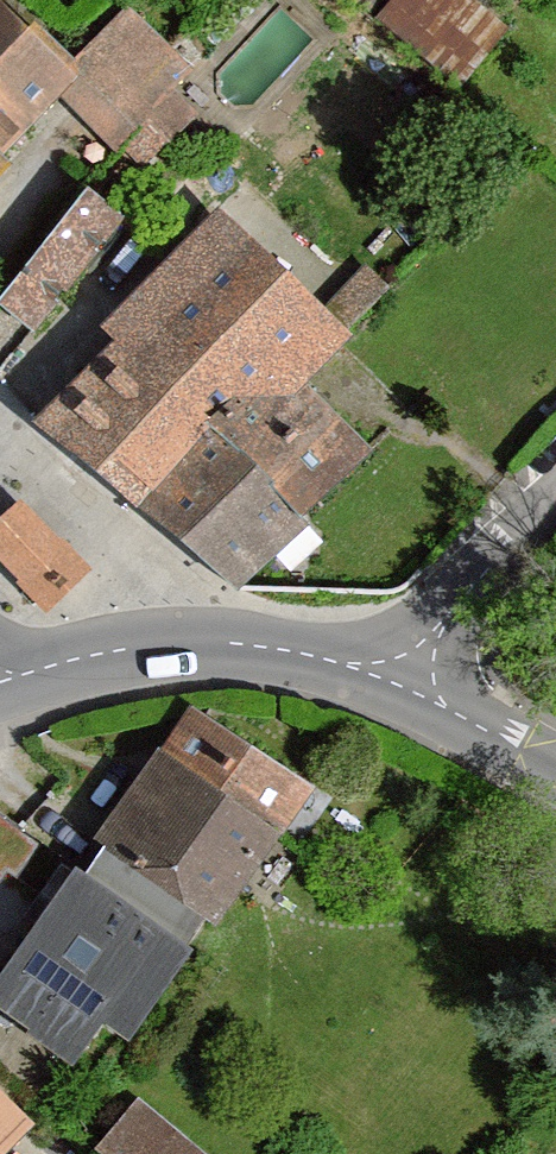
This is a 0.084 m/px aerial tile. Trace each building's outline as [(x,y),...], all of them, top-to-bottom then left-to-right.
[(373,9),(381,0),(362,0),(373,9)] [(473,0),(393,0),(376,20),(459,88),(508,28),(473,0)] [(60,88),(116,150),(143,121),(167,142),(195,113),(169,88),(187,66),(127,11),(70,76),(0,8),(0,146),(60,88)] [(0,300),(0,303),(36,332),(127,218),(89,188),(0,300)] [(124,336),(45,417),(240,580),(301,524),(296,520),(372,457),(303,386),(351,341),(222,217),(115,325),(124,336)] [(0,528),(0,555),(49,606),(87,568),(25,504),(0,528)] [(312,791),(196,707),(36,931),(152,1014),(312,791)] [(147,1098),(104,1149),(109,1153),(214,1153),(147,1098)] [(28,1133),(0,1105),(0,1153),(6,1153),(28,1133)]
